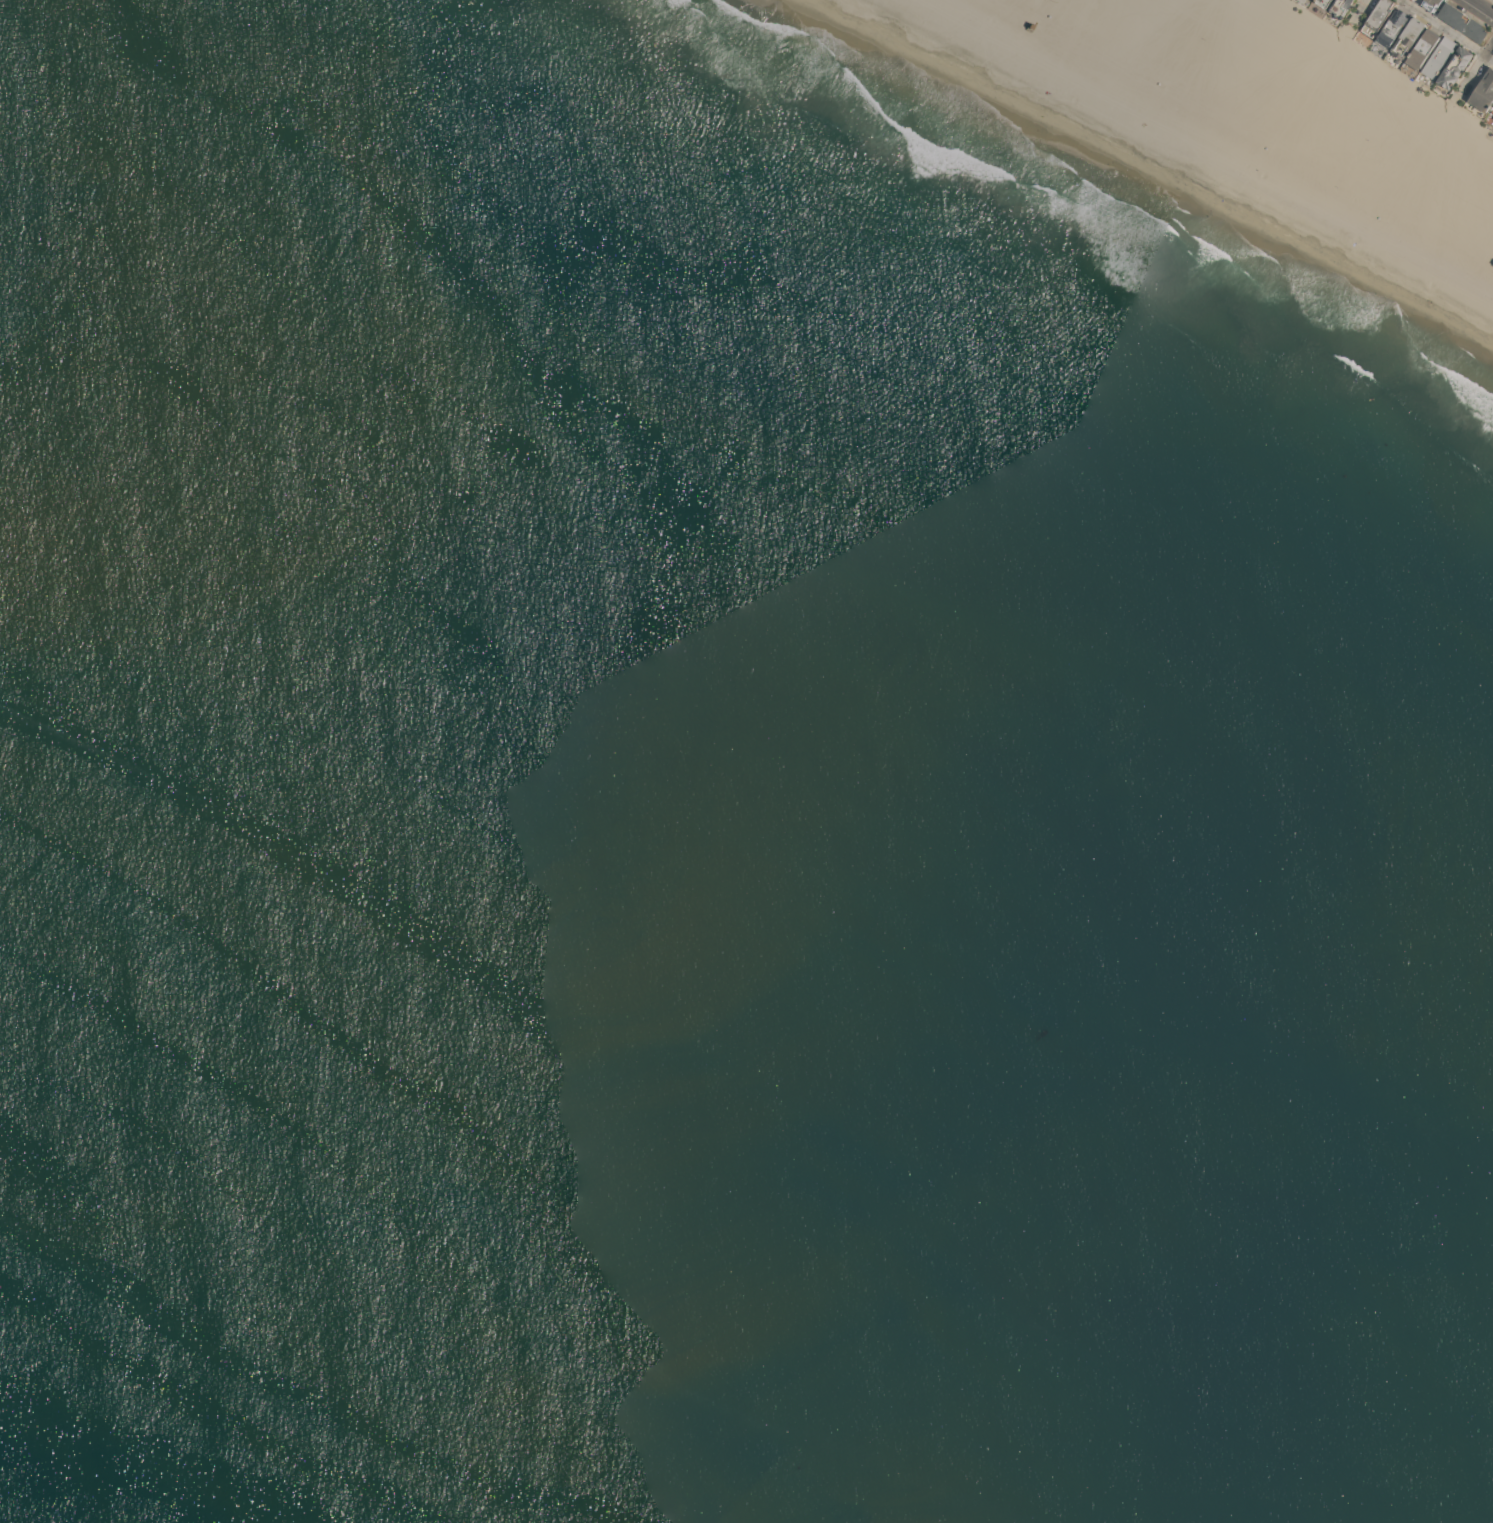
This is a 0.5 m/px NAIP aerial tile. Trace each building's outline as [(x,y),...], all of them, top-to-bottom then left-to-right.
[(1316,1),(1313,0),(1332,0),(1326,9),(1315,2),(1316,1)] [(1328,11),(1335,0),(1353,0),(1341,20),(1328,11)] [(1360,30),(1379,0),(1390,0),(1393,2),(1388,10),(1390,11),(1372,38),(1360,30)] [(1420,4),(1423,0),(1442,0),(1433,13),(1420,4)] [(1479,44),(1436,16),(1445,1),(1481,25),(1480,26),(1487,31),(1479,44)] [(1407,13),(1405,16),(1407,18),(1398,32),(1388,48),(1375,40),(1394,10),(1397,12),(1400,8),(1407,13)] [(1393,54),(1393,53),(1390,50),(1413,16),(1426,25),(1402,60),(1393,54)] [(1417,70),(1404,61),(1427,27),(1440,35),(1417,70)] [(1433,80),(1420,71),(1444,35),(1457,44),(1433,80)] [(1449,90),(1435,81),(1459,45),(1473,54),(1449,90)] [(1489,66),(1492,69),(1492,102),(1486,113),(1467,100),(1489,66)]
